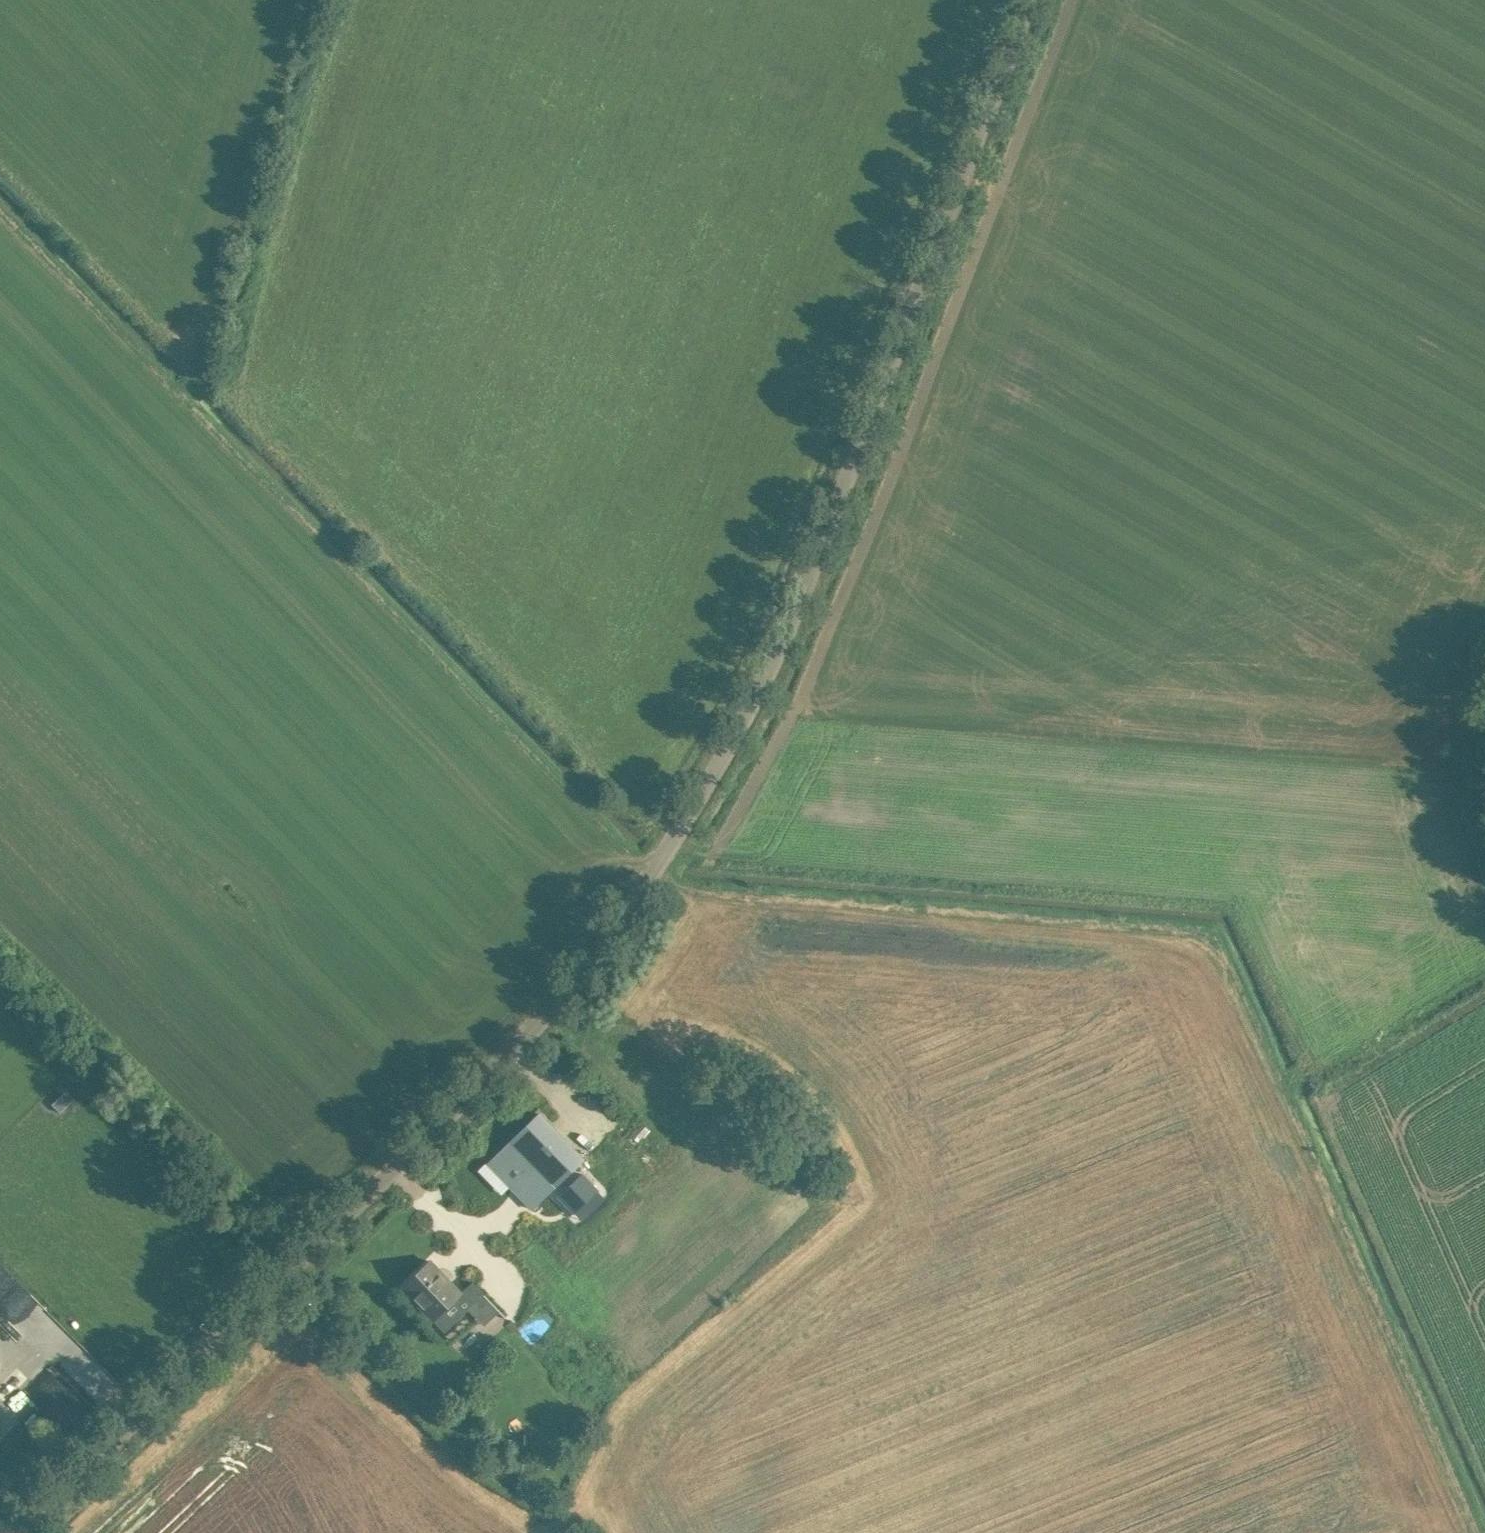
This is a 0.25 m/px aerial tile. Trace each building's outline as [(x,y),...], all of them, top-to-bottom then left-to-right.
[(64,1092),(53,1104),(60,1111),(72,1100),(64,1092)] [(489,1163),(533,1208),(583,1159),(540,1114),(489,1163)] [(445,1330),(464,1312),(483,1293),(525,1336),(585,1393),(608,1371),(549,1312),(643,1220),(586,1162),(468,1278),(472,1282),(462,1292),(430,1260),(403,1287),(445,1330)]
